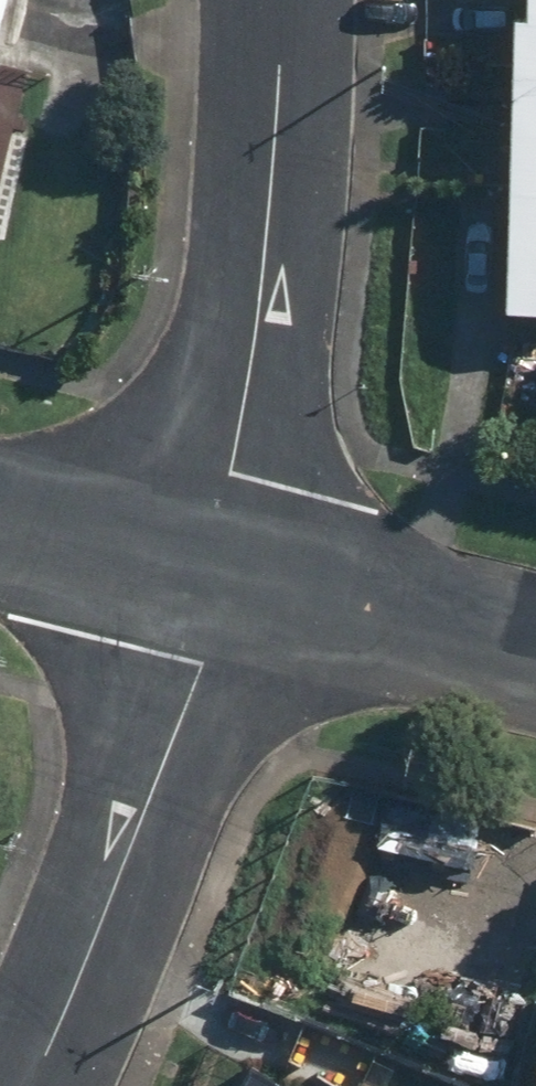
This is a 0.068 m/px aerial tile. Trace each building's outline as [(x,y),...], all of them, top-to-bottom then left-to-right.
[(534,12),(523,12),(515,301),(535,302),(535,0),(534,0),(534,12)] [(249,1071),(240,1085),(277,1085),(249,1071)]
